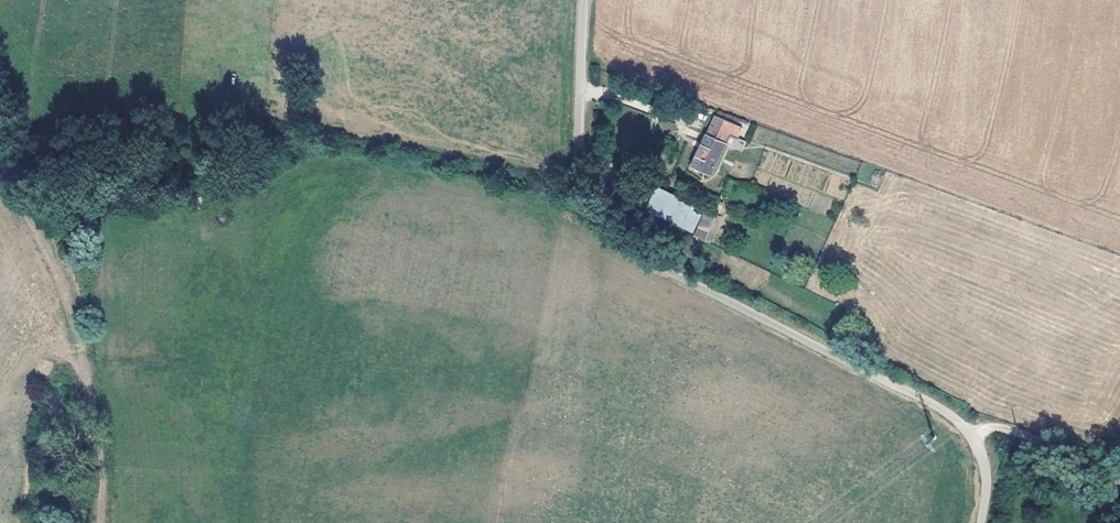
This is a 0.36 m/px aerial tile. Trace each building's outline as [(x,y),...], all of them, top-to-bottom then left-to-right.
[(669,95),(661,92),(657,105),(665,108),(669,95)] [(742,127),(716,116),(704,141),(693,166),(711,174),(726,143),(730,135),(737,138),(737,137),(742,127)] [(737,138),(730,135),(726,143),(742,151),(746,141),(737,137),(737,138)] [(658,187),(651,201),(647,209),(693,231),(702,215),(693,210),(696,205),(658,187)] [(651,201),(642,197),(638,204),(647,209),(651,201)] [(714,214),(706,211),(695,235),(704,240),(714,214)] [(718,215),(714,214),(704,240),(710,242),(720,216),(718,215)]
